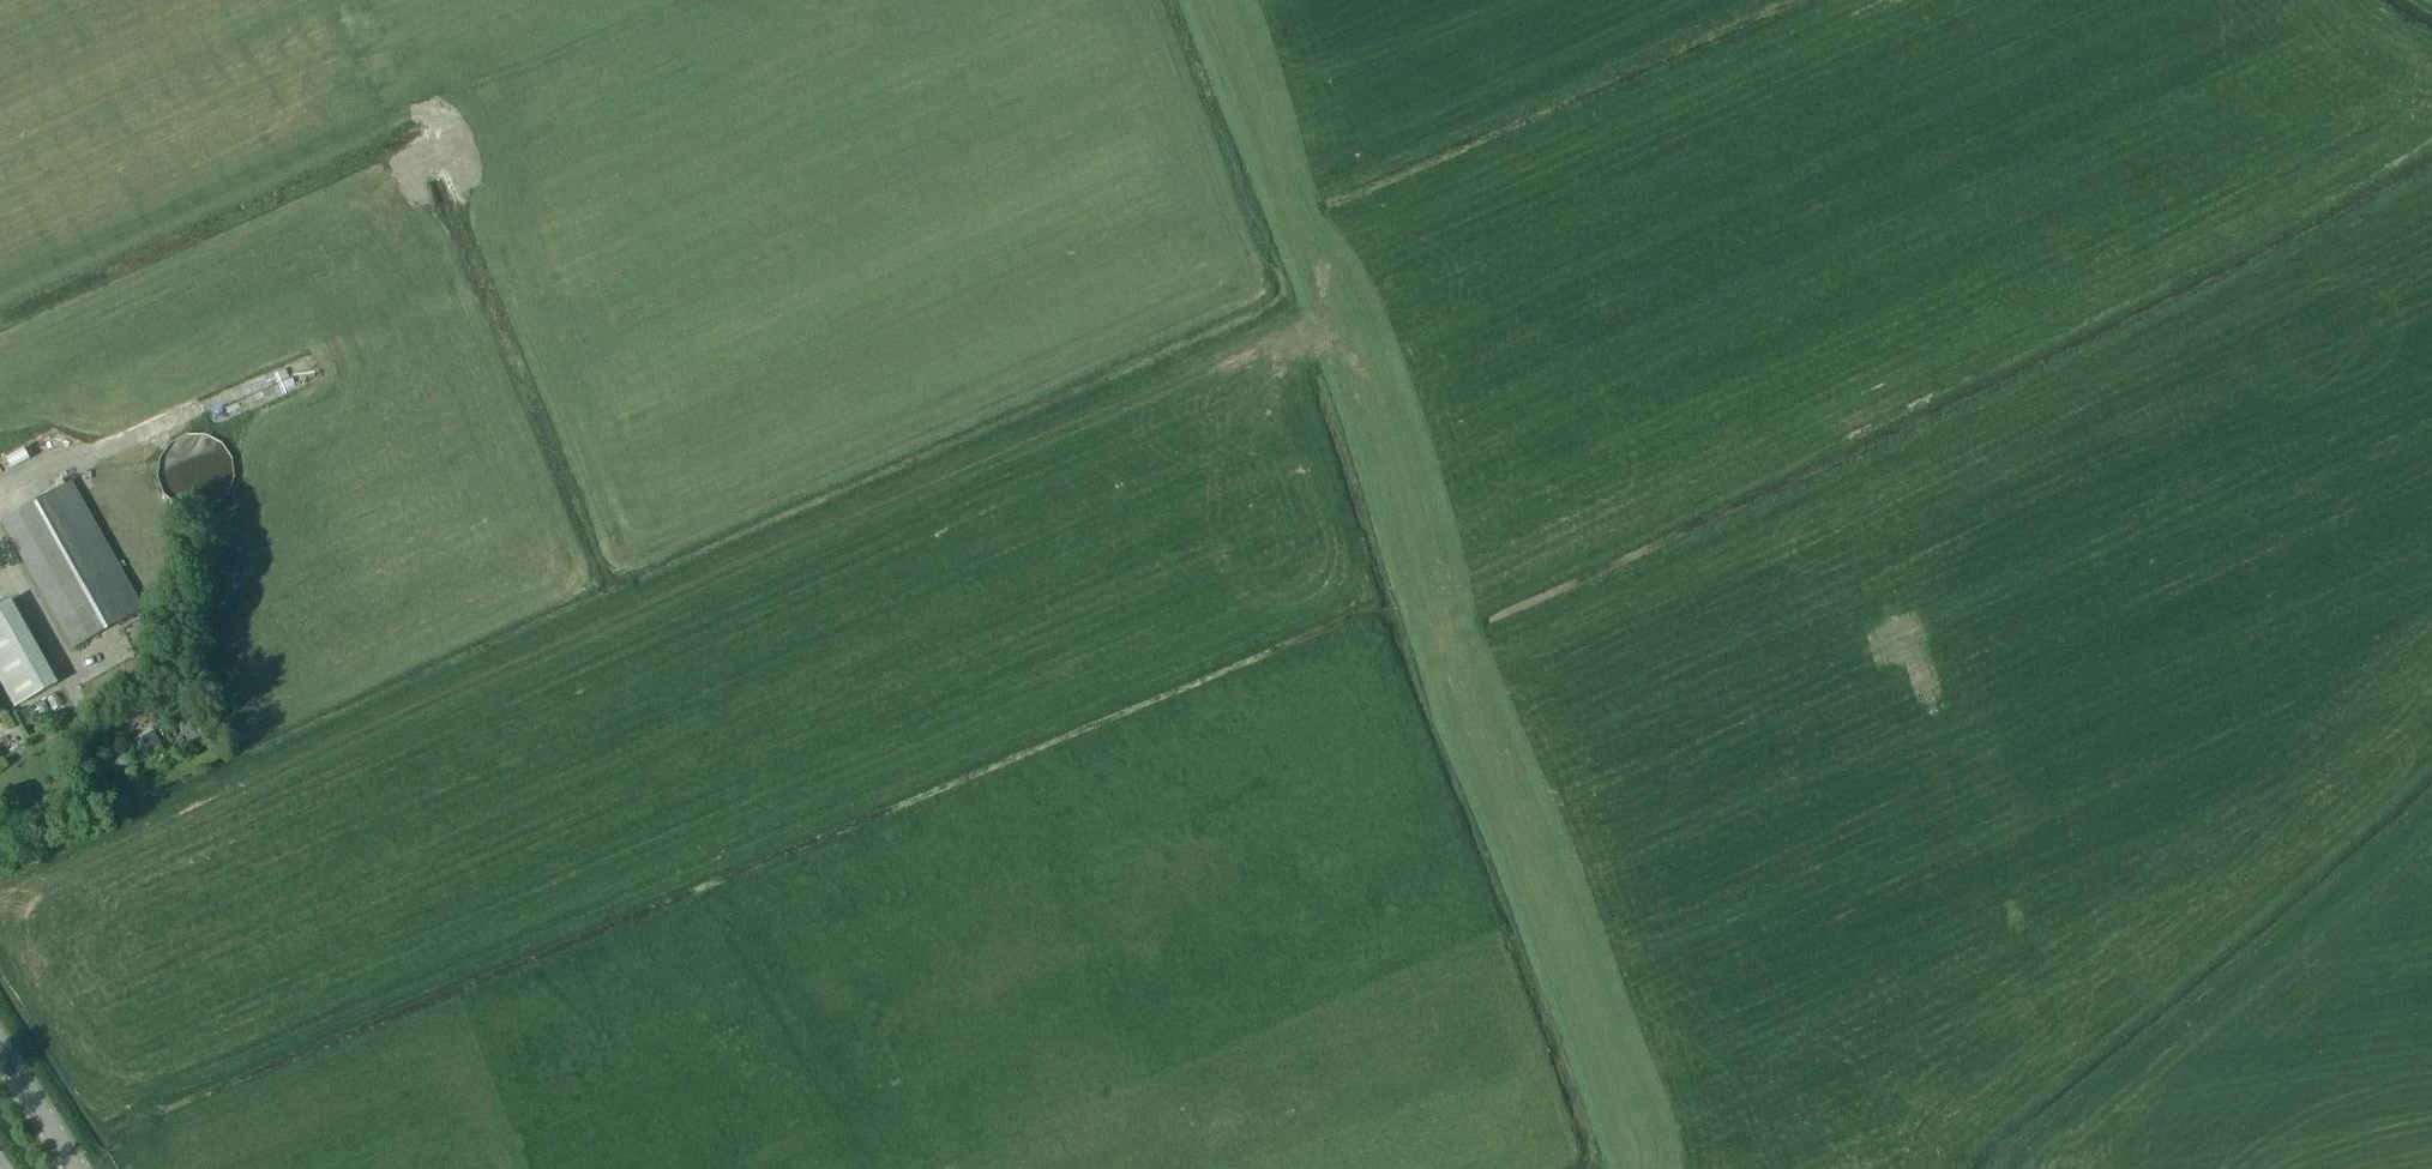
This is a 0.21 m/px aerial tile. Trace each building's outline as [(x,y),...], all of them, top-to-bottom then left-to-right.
[(213,507),(228,495),(234,478),(232,460),(221,443),(206,435),(187,435),(170,444),(160,458),(158,476),(164,493),(178,506),(196,511),(213,507)] [(143,609),(72,483),(2,522),(73,649),(143,609)] [(17,709),(59,686),(10,600),(0,605),(0,679),(17,709)] [(11,712),(0,693),(0,718),(11,712)] [(170,759),(156,734),(144,741),(157,766),(170,759)]
